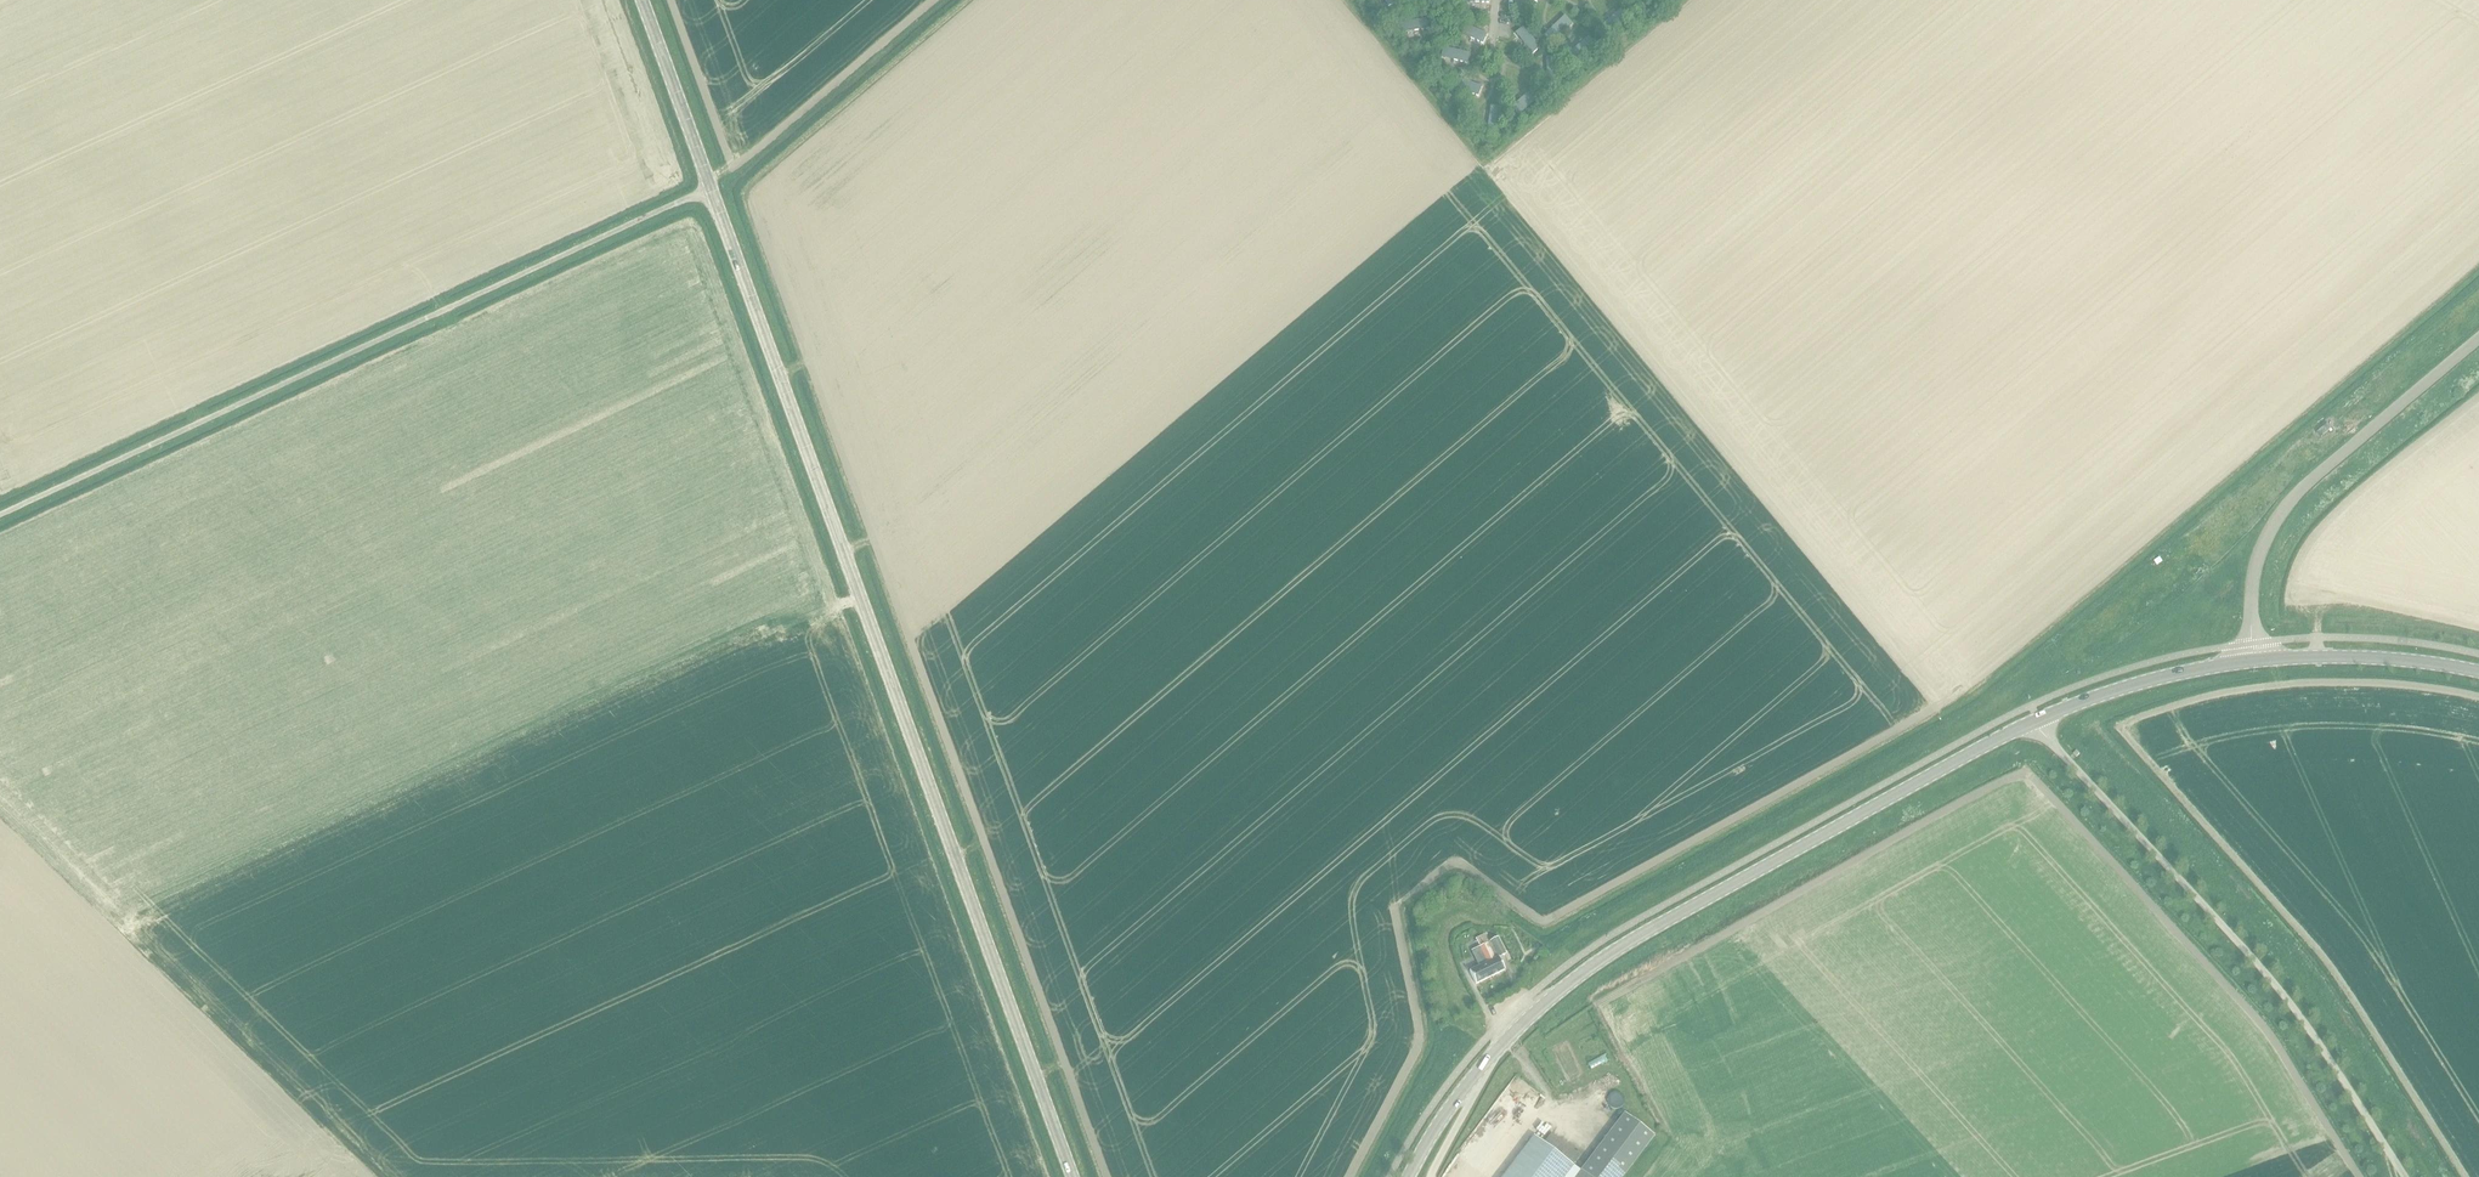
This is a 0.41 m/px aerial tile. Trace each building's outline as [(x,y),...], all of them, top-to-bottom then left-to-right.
[(1621,8),(1600,26),(1606,33),(1627,15),(1621,8)] [(1565,15),(1544,33),(1550,40),(1571,22),(1565,15)] [(1427,18),(1399,21),(1400,30),(1428,27),(1427,18)] [(1487,35),(1462,22),(1458,31),(1482,43),(1487,35)] [(1539,47),(1522,26),(1515,31),(1532,53),(1539,47)] [(1590,35),(1569,53),(1575,60),(1596,43),(1590,35)] [(1469,49),(1442,46),(1440,55),(1468,59),(1469,49)] [(1547,56),(1546,83),(1555,83),(1556,56),(1547,56)] [(1481,86),(1456,75),(1452,84),(1477,95),(1481,86)] [(1532,89),(1511,107),(1517,114),(1538,96),(1532,89)] [(1490,104),(1486,131),(1495,133),(1500,106),(1490,104)] [(2153,560),(2141,570),(2147,577),(2159,567),(2153,560)] [(1505,969),(1499,956),(1505,953),(1498,937),(1488,942),(1485,935),(1477,939),(1489,963),(1470,972),(1476,983),(1505,969)] [(1591,1070),(1610,1059),(1607,1053),(1587,1064),(1591,1070)] [(1653,1134),(1623,1111),(1573,1176),(1620,1176),(1653,1134)] [(1579,1154),(1551,1133),(1543,1144),(1532,1136),(1501,1176),(1561,1176),(1570,1165),(1579,1154)]
